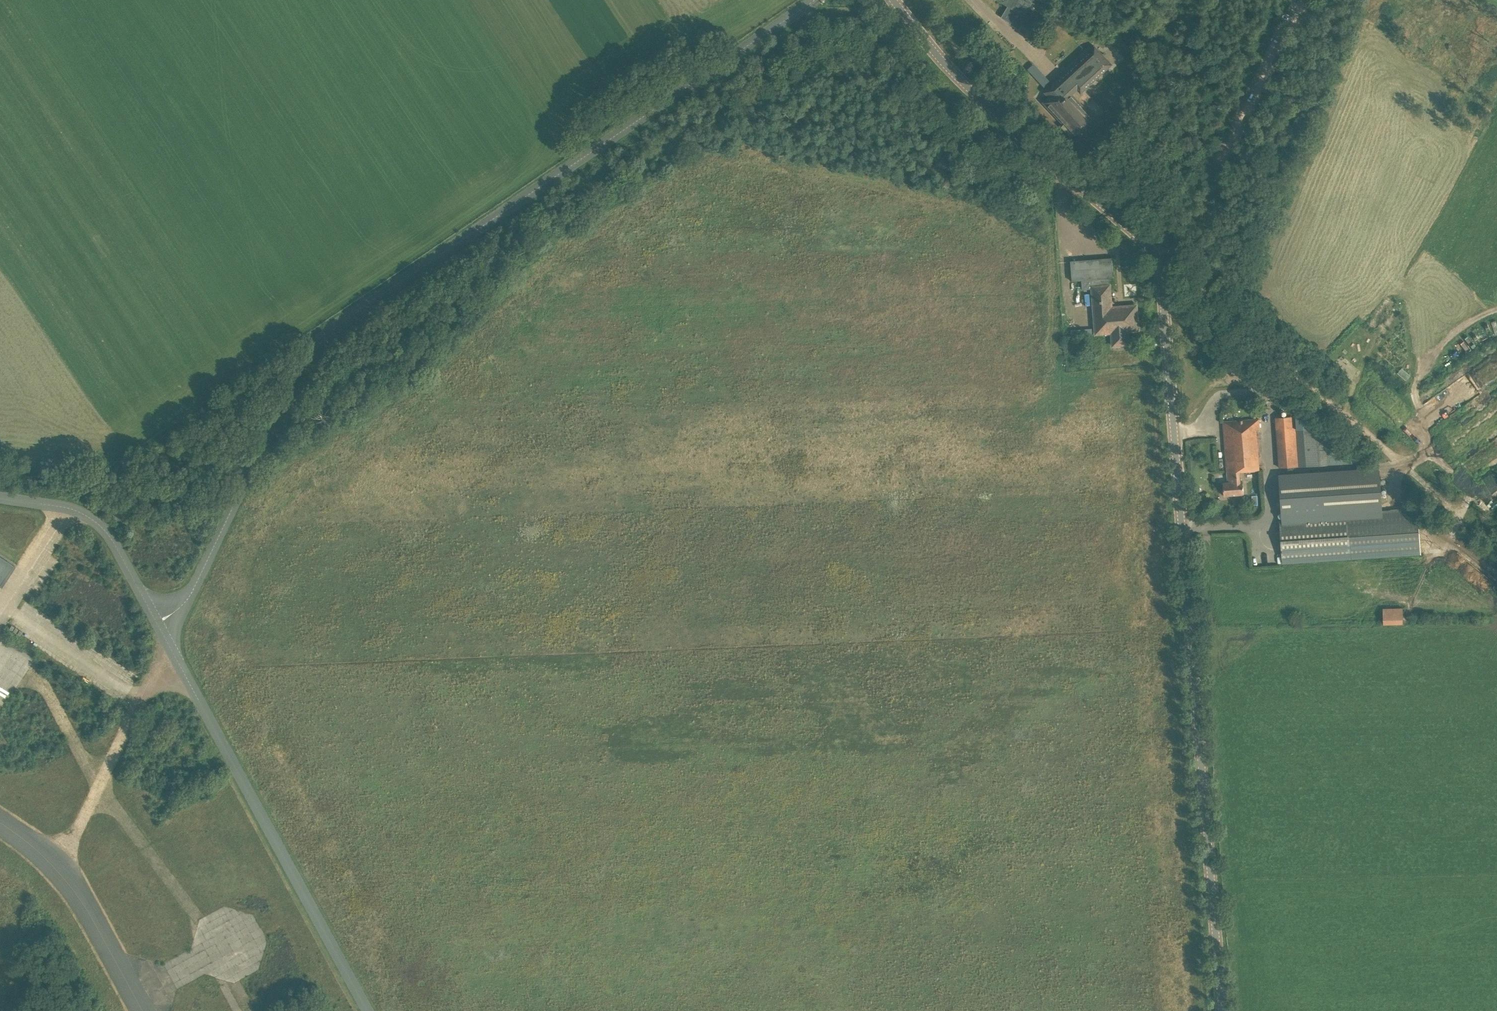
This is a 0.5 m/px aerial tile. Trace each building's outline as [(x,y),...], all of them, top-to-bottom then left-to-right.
[(1008,7),(1002,17),(1014,24),(1013,24),(1018,28),(1021,24),(1027,28),(1039,9),(1035,7),(1037,5),(1033,3),(1034,0),(997,0),(1008,7)] [(1048,96),(1042,101),(1062,124),(1060,126),(1069,137),(1072,135),(1076,140),(1096,122),(1072,94),(1077,90),(1080,93),(1112,65),(1095,45),(1043,91),(1048,96)] [(1111,257),(1070,261),(1071,281),(1081,280),(1082,289),(1092,289),(1095,333),(1111,332),(1112,345),(1128,344),(1127,331),(1137,330),(1136,305),(1111,307),(1110,303),(1114,303),(1113,296),(1110,296),(1108,278),(1113,278),(1111,257)] [(1429,325),(1437,317),(1434,313),(1426,322),(1429,325)] [(1457,348),(1451,355),(1456,359),(1462,352),(1457,348)] [(1341,367),(1335,374),(1343,381),(1345,378),(1343,376),(1346,374),(1347,372),(1341,367)] [(1295,417),(1288,417),(1278,418),(1279,430),(1296,429),(1295,417)] [(1298,456),(1296,429),(1279,430),(1278,418),(1275,418),(1278,457),(1298,456)] [(1226,469),(1238,468),(1253,467),(1253,470),(1257,470),(1255,440),(1257,440),(1256,430),(1260,430),(1259,419),(1223,421),(1226,469)] [(1477,437),(1485,433),(1480,422),(1472,426),(1477,437)] [(1452,425),(1445,431),(1449,436),(1445,438),(1449,442),(1463,431),(1460,427),(1457,430),(1452,425)] [(1326,464),(1324,428),(1303,430),(1306,466),(1326,464)] [(1278,457),(1279,468),(1299,466),(1298,456),(1278,457)] [(1238,468),(1226,469),(1227,472),(1230,472),(1231,482),(1223,483),(1224,495),(1244,494),(1243,482),(1240,482),(1239,471),(1238,471),(1238,468)] [(1364,474),(1282,480),(1284,519),(1367,513),(1364,474)] [(1412,488),(1411,486),(1405,481),(1401,485),(1408,492),(1412,488)] [(1367,513),(1284,519),(1278,520),(1281,563),(1420,553),(1417,509),(1367,513)] [(1,587),(15,566),(0,556),(0,586),(1,587)] [(1389,624),(1402,624),(1402,614),(1388,614),(1389,624)]
